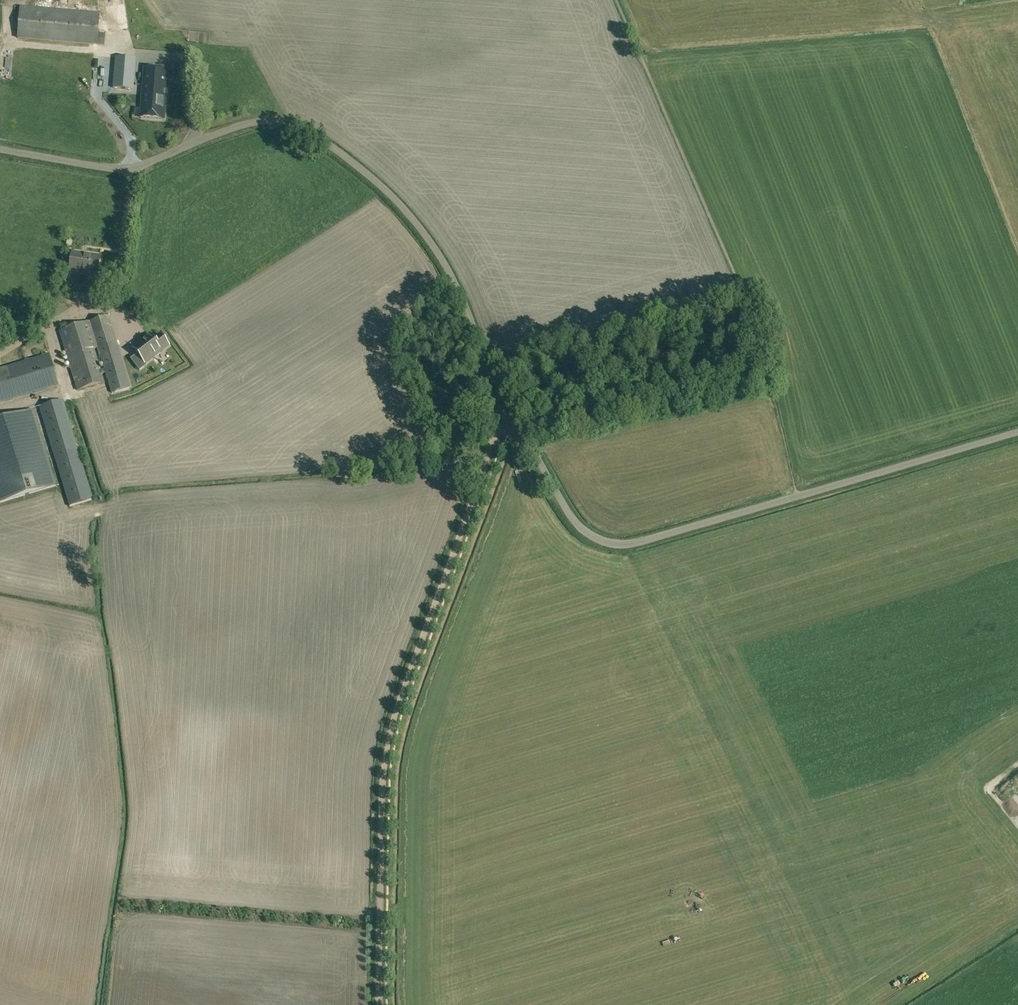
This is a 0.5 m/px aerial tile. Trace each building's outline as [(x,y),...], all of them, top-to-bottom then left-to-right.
[(18,37),(98,44),(100,13),(20,7),(18,37)] [(116,57),(113,88),(133,89),(135,59),(116,57)] [(163,119),(167,70),(144,68),(141,107),(140,107),(139,117),(163,119)] [(98,274),(101,255),(72,252),(70,271),(98,274)] [(107,316),(91,321),(112,393),(130,387),(113,331),(112,331),(107,316)] [(91,321),(59,331),(78,391),(104,382),(102,374),(106,373),(91,321)] [(169,345),(161,334),(155,339),(151,335),(133,348),(145,363),(169,345)] [(59,386),(49,353),(0,367),(0,403),(59,386)] [(646,417),(655,415),(651,399),(643,402),(646,417)] [(63,400),(40,407),(58,469),(81,462),(76,444),(63,400)] [(0,420),(0,503),(56,486),(33,409),(0,420)]
